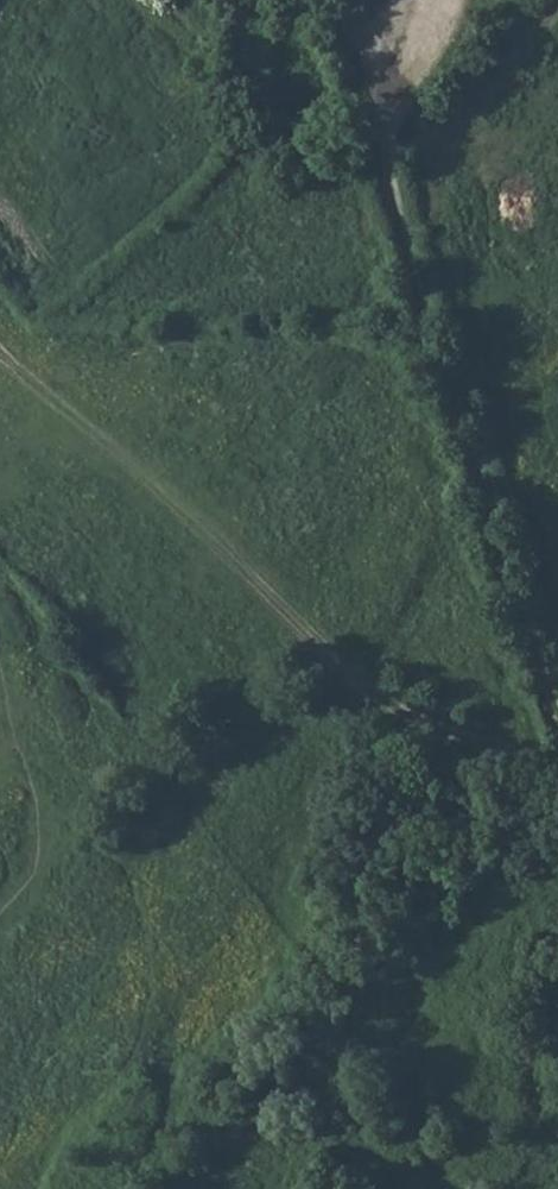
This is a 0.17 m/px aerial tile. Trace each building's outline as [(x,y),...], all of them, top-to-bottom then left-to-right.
[(240,0),(216,0),(228,12),(240,0)]
